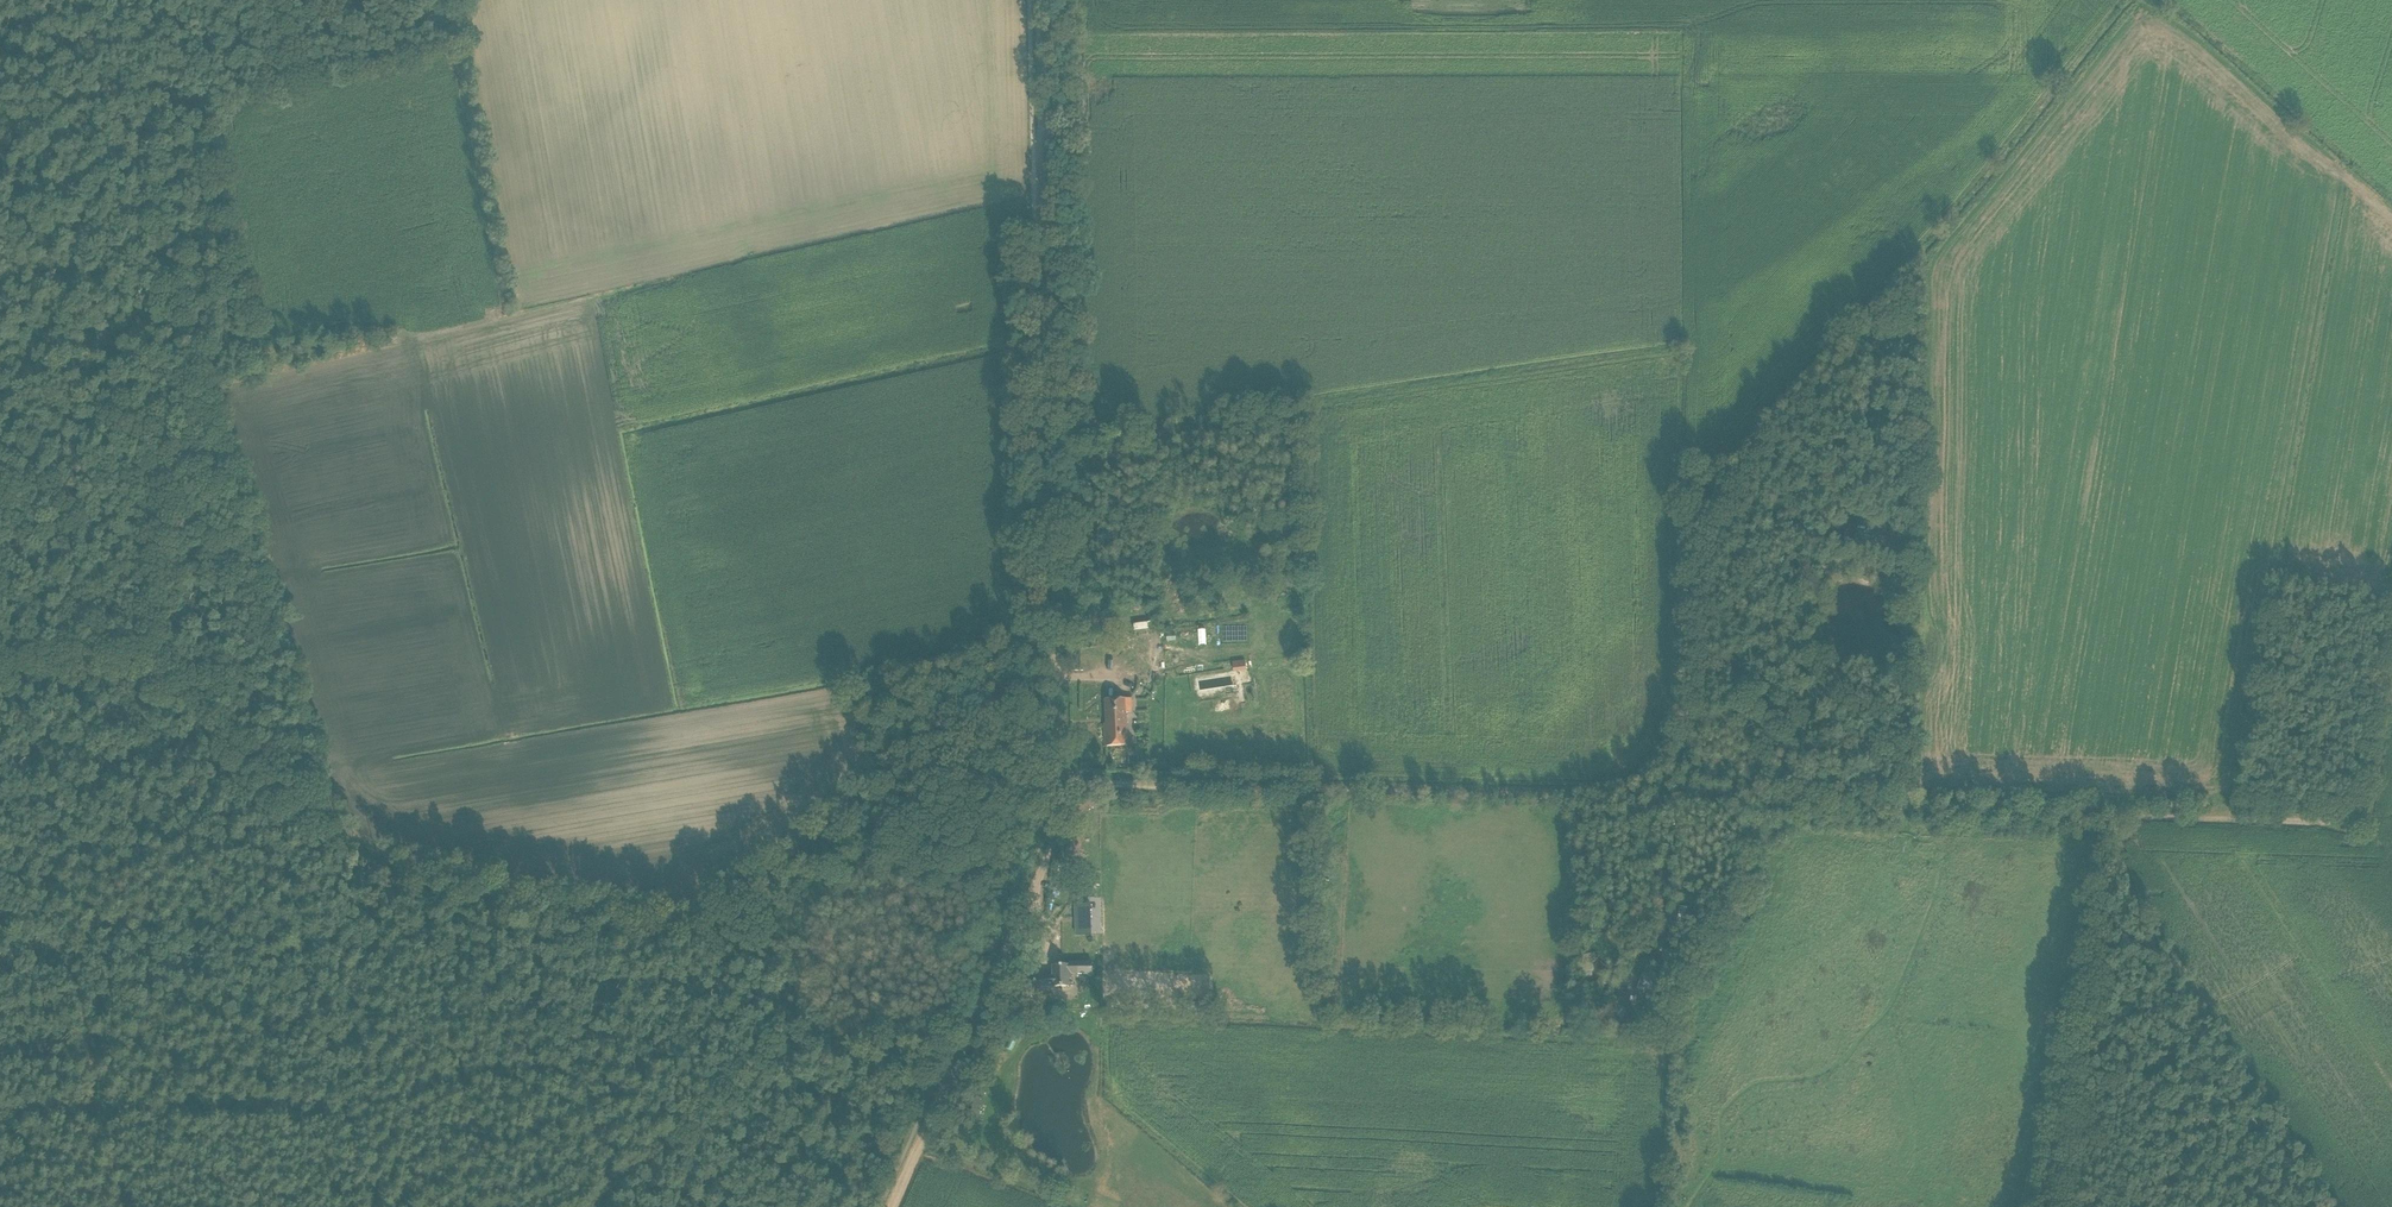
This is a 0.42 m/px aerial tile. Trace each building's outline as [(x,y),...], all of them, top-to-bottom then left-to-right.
[(1762,523),(1771,530),(1782,515),(1773,509),(1762,523)] [(1127,745),(1125,712),(1132,712),(1131,699),(1105,700),(1106,725),(1104,725),(1105,746),(1127,745)] [(1074,889),(1074,898),(1093,898),(1093,888),(1074,889)] [(1074,904),(1075,934),(1091,934),(1090,904),(1074,904)] [(1680,925),(1685,908),(1678,906),(1673,922),(1680,925)] [(1595,961),(1593,952),(1582,955),(1583,963),(1579,964),(1582,973),(1593,970),(1591,962),(1595,961)] [(1034,987),(1053,986),(1053,987),(1069,986),(1068,979),(1071,979),(1071,974),(1091,973),(1091,962),(1070,963),(1070,965),(1052,966),(1053,976),(1034,977),(1034,987)] [(1661,998),(1670,1001),(1672,993),(1669,992),(1670,989),(1665,987),(1661,998)]
